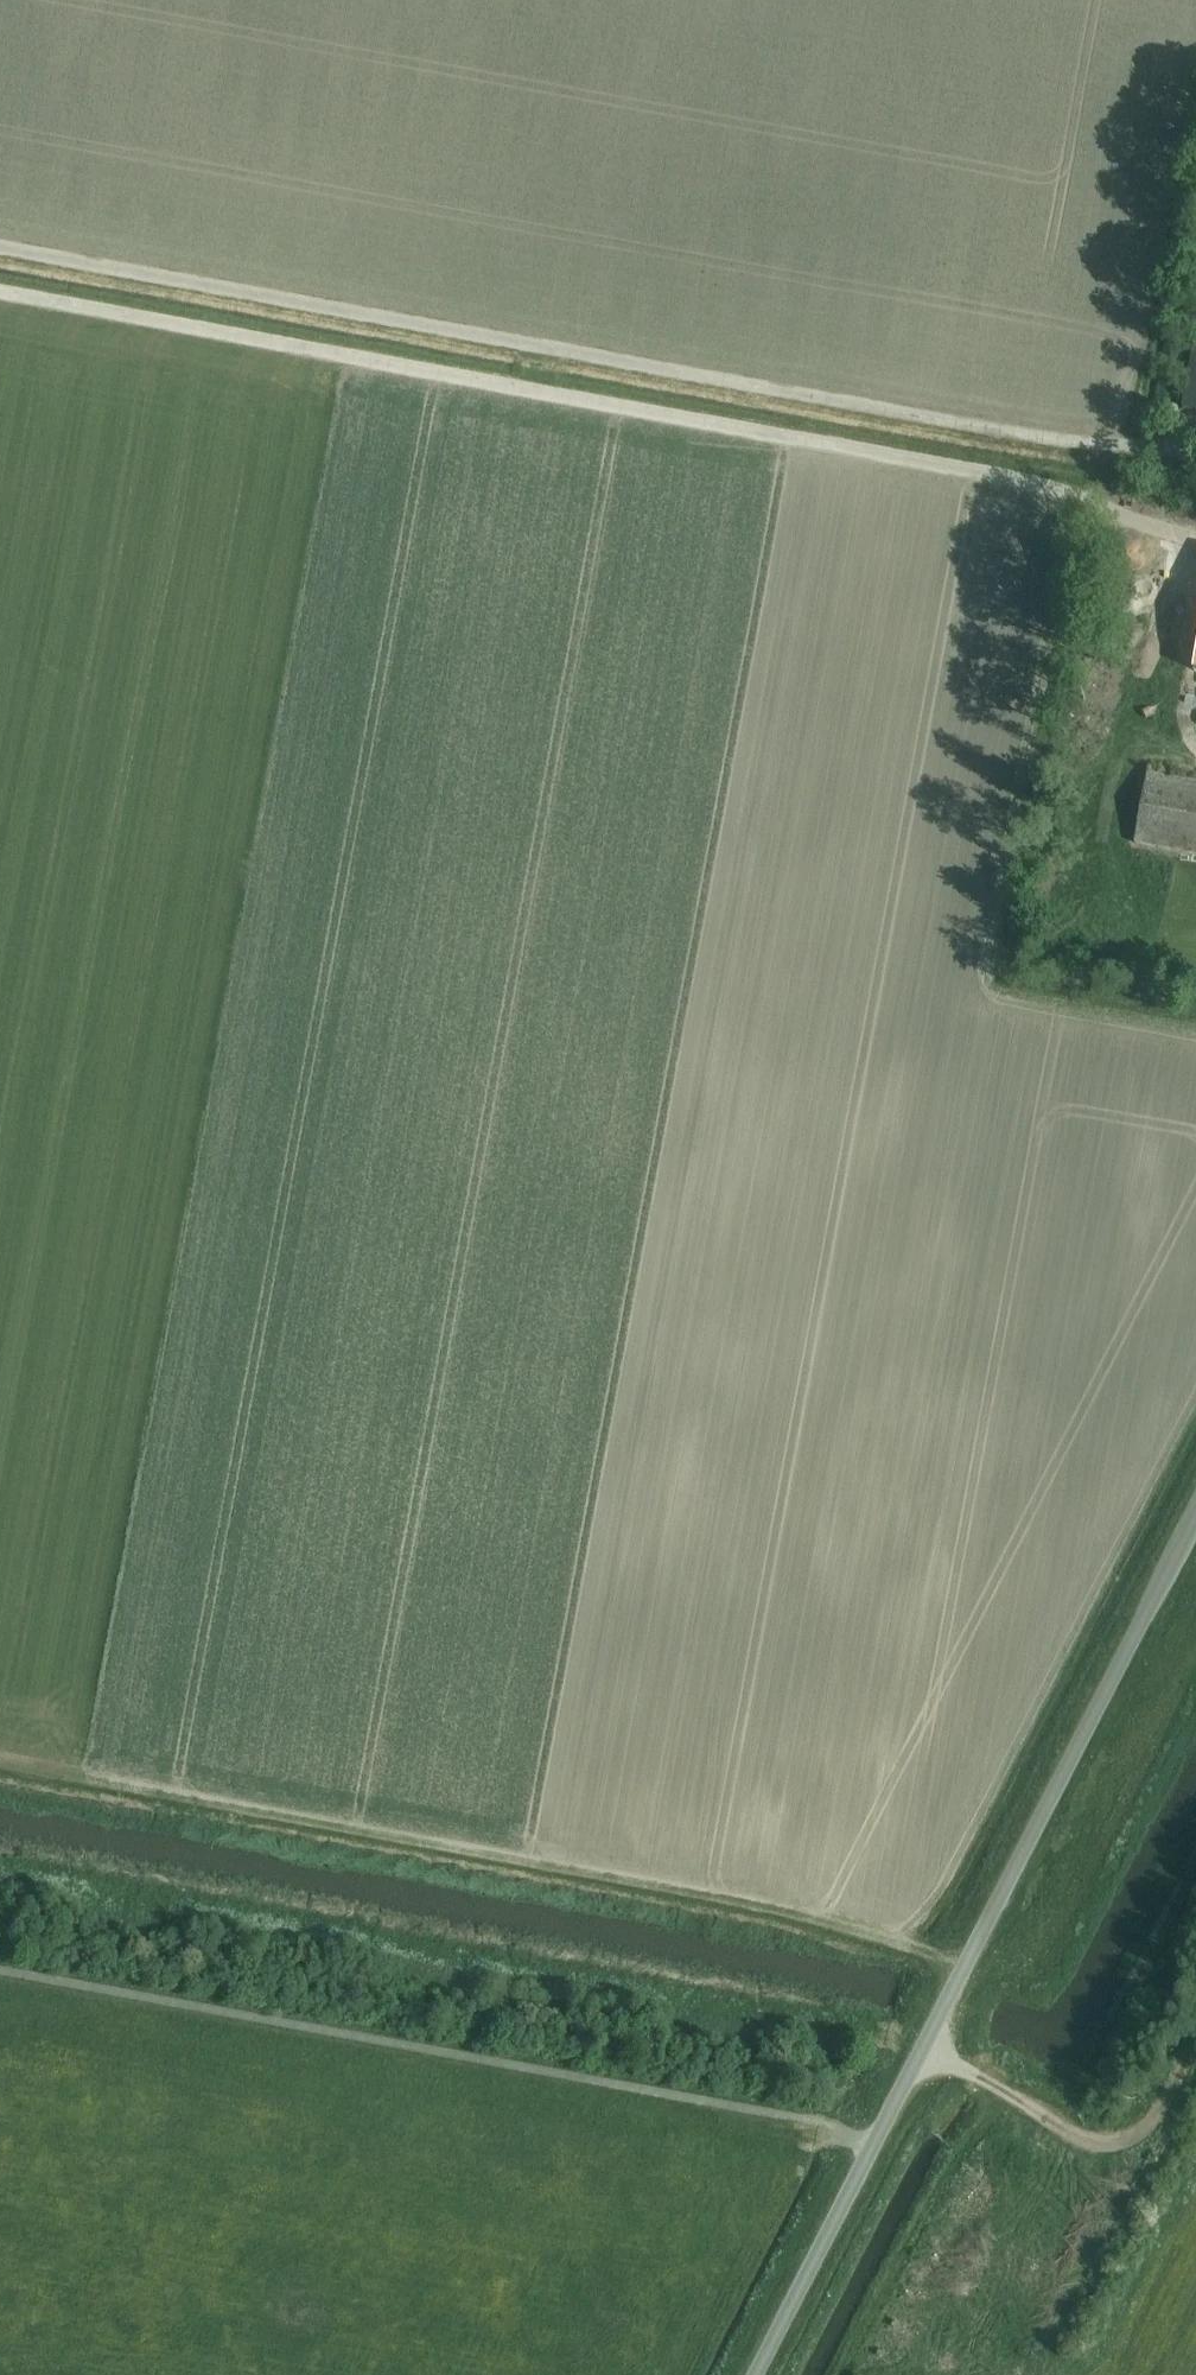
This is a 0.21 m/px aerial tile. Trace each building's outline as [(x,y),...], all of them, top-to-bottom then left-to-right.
[(1183,409),(1195,412),(1195,339),(1183,409)] [(1149,773),(1136,843),(1195,854),(1195,782),(1149,773)]
